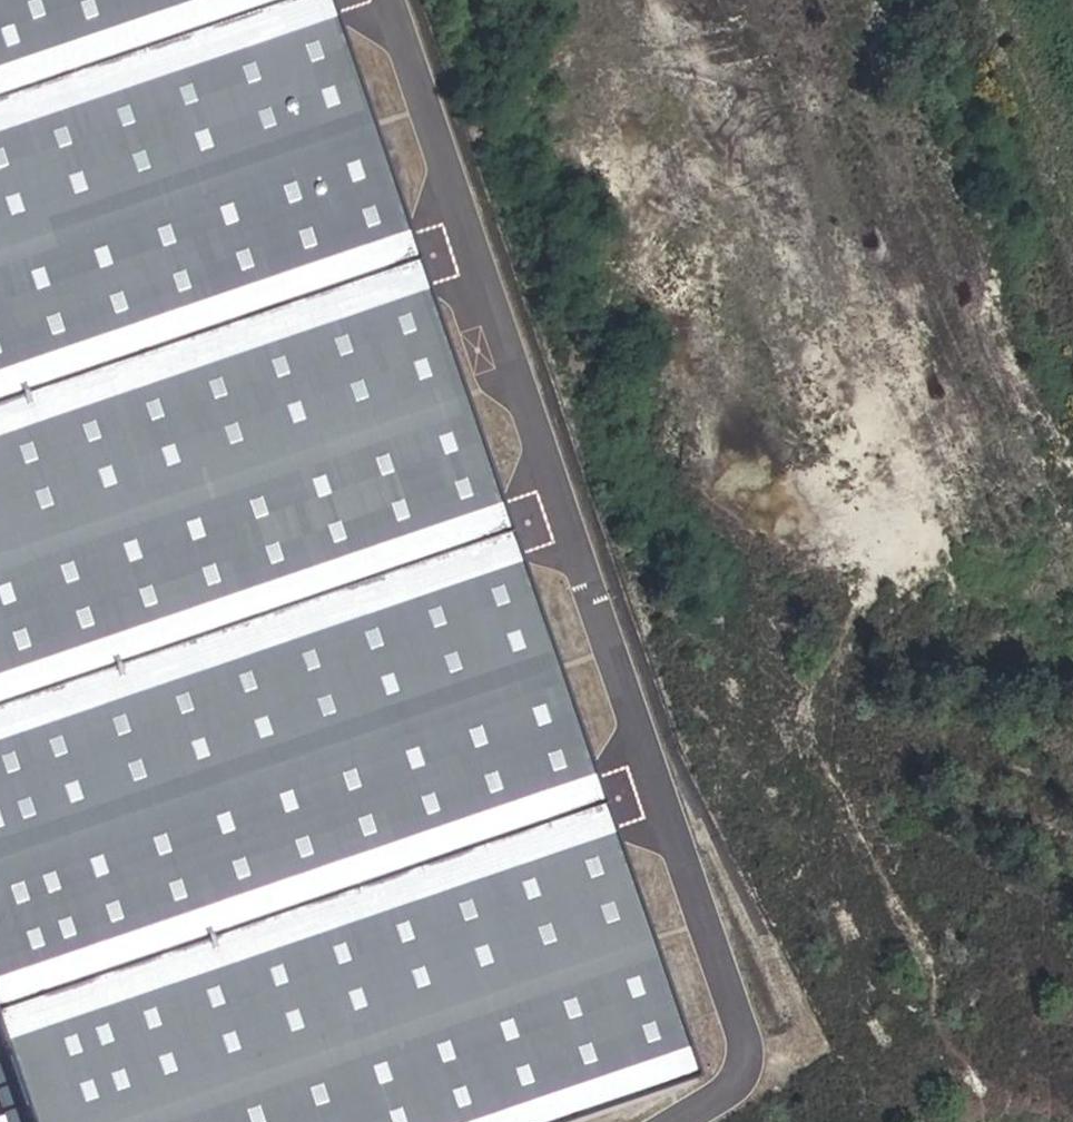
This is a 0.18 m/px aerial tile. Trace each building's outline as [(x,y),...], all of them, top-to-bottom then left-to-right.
[(330,0),(0,0),(0,1013),(37,1121),(586,1121),(704,1082),(330,0)]
